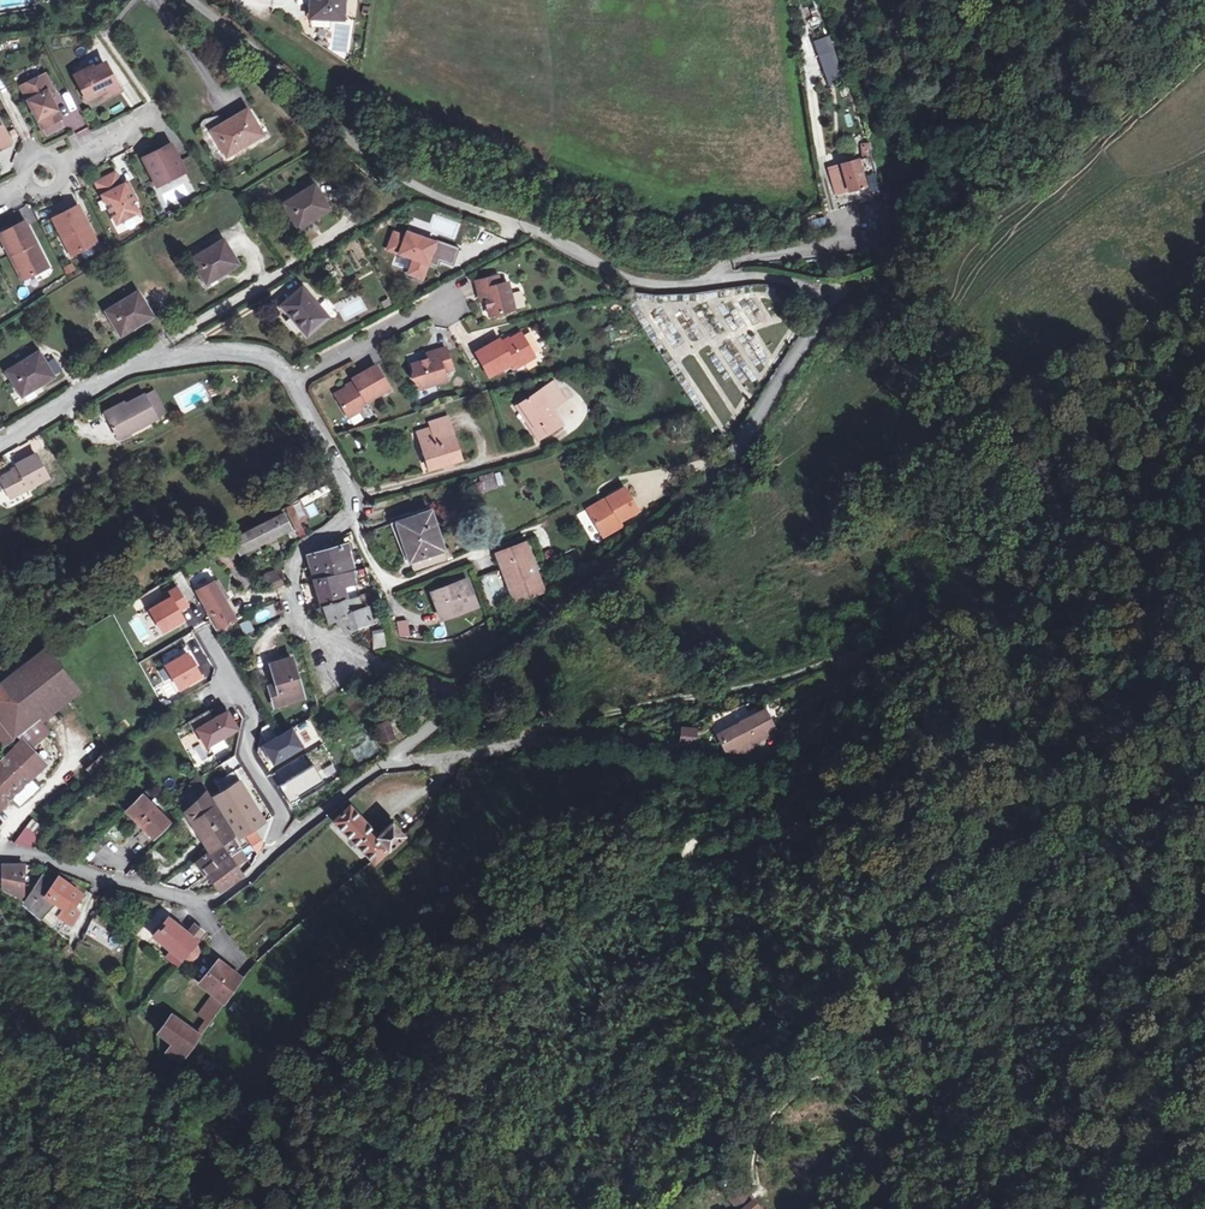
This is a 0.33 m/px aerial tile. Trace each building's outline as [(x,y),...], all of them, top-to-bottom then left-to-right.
[(344,0),(312,0),(311,17),(343,19),(344,0)] [(1170,20),(1183,11),(1176,3),(1163,12),(1170,20)] [(825,85),(844,80),(831,34),(812,40),(825,85)] [(93,70),(92,68),(76,76),(88,99),(104,91),(106,96),(118,90),(105,64),(93,70)] [(52,89),(45,74),(26,84),(33,98),(28,100),(42,128),(62,118),(48,91),(52,89)] [(33,98),(26,84),(21,86),(28,100),(33,98)] [(263,136),(247,109),(223,124),(218,116),(204,120),(211,132),(227,157),(263,136)] [(0,124),(0,146),(1,149),(10,144),(0,124)] [(81,145),(94,138),(88,127),(75,134),(81,145)] [(861,155),(870,155),(869,141),(859,142),(861,155)] [(162,149),(144,158),(154,178),(158,186),(176,176),(174,172),(183,167),(173,148),(164,152),(162,149)] [(839,162),(825,166),(835,196),(849,191),(848,190),(867,184),(857,154),(838,160),(839,162)] [(183,167),(174,172),(176,176),(185,171),(183,167)] [(115,173),(97,183),(117,223),(138,212),(133,201),(132,199),(133,195),(127,183),(122,186),(115,173)] [(315,186),(284,204),(299,228),(329,209),(315,186)] [(78,205),(53,218),(62,237),(65,235),(75,254),(97,242),(78,205)] [(863,225),(875,223),(872,211),(860,213),(863,225)] [(15,231),(27,225),(25,221),(13,227),(15,231)] [(0,233),(0,235),(17,269),(24,265),(30,277),(49,267),(39,247),(35,249),(32,244),(36,242),(27,225),(15,231),(13,227),(0,233)] [(406,238),(394,234),(389,249),(414,257),(409,272),(423,276),(427,262),(435,265),(437,259),(451,264),(457,248),(436,240),(435,243),(408,234),(406,238)] [(223,241),(193,259),(207,283),(238,264),(223,241)] [(24,265),(17,269),(23,280),(30,277),(24,265)] [(497,275),(475,281),(478,294),(484,293),(485,298),(489,315),(514,309),(507,282),(499,284),(497,275)] [(327,317),(302,289),(282,306),(292,317),(286,323),(295,333),(301,327),(307,335),(327,317)] [(138,292),(107,311),(121,334),(152,316),(138,292)] [(618,326),(621,339),(635,335),(632,323),(618,326)] [(499,339),(476,352),(489,376),(512,363),(514,368),(534,357),(520,333),(502,344),(499,339)] [(428,359),(411,364),(419,389),(446,380),(443,372),(452,369),(445,347),(432,351),(434,357),(428,359)] [(38,353),(7,372),(21,396),(52,377),(38,353)] [(53,374),(60,372),(56,358),(48,361),(53,374)] [(354,382),(335,394),(348,417),(361,410),(359,406),(389,388),(375,365),(352,378),(354,382)] [(551,384),(539,392),(551,409),(563,401),(551,384)] [(422,399),(437,394),(434,386),(419,390),(422,399)] [(154,390),(144,395),(156,419),(166,414),(154,390)] [(537,428),(533,430),(539,440),(561,424),(551,409),(539,392),(520,405),(537,428)] [(119,439),(156,419),(144,395),(125,405),(127,408),(108,418),(119,439)] [(127,408),(125,405),(124,403),(102,414),(105,420),(108,418),(127,408)] [(537,428),(520,405),(516,407),(533,430),(537,428)] [(430,424),(432,430),(450,425),(447,418),(430,424)] [(417,435),(422,450),(426,449),(433,469),(461,460),(450,425),(432,430),(417,435)] [(426,449),(422,450),(428,470),(433,469),(426,449)] [(35,455),(16,465),(18,469),(0,478),(0,479),(10,498),(48,478),(35,455)] [(472,493),(497,487),(493,472),(478,475),(479,480),(469,482),(472,493)] [(339,496),(331,480),(315,487),(322,504),(339,496)] [(623,487),(605,498),(607,502),(588,513),(602,536),(614,530),(611,525),(619,521),(637,511),(623,487)] [(607,502),(605,498),(586,509),(588,513),(607,502)] [(286,508),(293,521),(297,518),(291,505),(286,508)] [(410,560),(443,549),(430,512),(398,522),(410,560)] [(232,540),(240,554),(266,541),(267,543),(274,539),(273,537),(289,528),(283,514),(232,540)] [(297,518),(293,521),(298,531),(302,529),(297,518)] [(611,525),(614,530),(622,525),(619,521),(611,525)] [(240,554),(232,540),(226,544),(234,557),(240,554)] [(526,544),(497,554),(515,603),(545,592),(526,544)] [(361,596),(346,600),(346,598),(341,583),(354,584),(352,571),(353,571),(347,545),(336,548),(308,556),(314,581),(321,607),(327,624),(336,621),(346,634),(370,623),(367,606),(363,608),(361,596)] [(228,549),(218,556),(227,569),(237,562),(228,549)] [(443,549),(410,560),(413,569),(446,558),(443,549)] [(232,572),(241,585),(249,580),(240,566),(232,572)] [(276,587),(284,584),(278,569),(263,575),(269,590),(276,587)] [(483,575),(491,600),(504,596),(496,571),(483,575)] [(449,607),(453,616),(477,607),(467,578),(453,583),(454,586),(432,594),(438,611),(449,607)] [(217,579),(213,582),(218,591),(222,588),(217,579)] [(218,591),(213,582),(195,591),(208,617),(212,616),(218,629),(236,620),(221,596),(226,593),(222,588),(218,591)] [(167,598),(148,609),(160,631),(181,619),(177,612),(187,606),(175,586),(164,592),(167,598)] [(254,625),(280,616),(275,603),(250,612),(254,625)] [(449,607),(438,611),(441,620),(453,616),(449,607)] [(408,619),(395,622),(398,639),(411,636),(408,619)] [(374,652),(385,648),(382,631),(374,632),(374,652)] [(14,737),(16,735),(24,728),(36,719),(70,692),(75,688),(48,654),(43,649),(3,681),(0,683),(0,720),(1,721),(14,737)] [(28,657),(21,649),(8,660),(14,668),(28,657)] [(185,652),(163,664),(177,689),(199,676),(185,652)] [(303,698),(292,658),(272,663),(277,684),(269,686),(275,706),(303,698)] [(235,728),(225,711),(195,729),(205,746),(235,728)] [(388,716),(373,721),(380,740),(395,735),(388,716)] [(732,752),(745,755),(761,751),(759,746),(786,738),(779,717),(726,735),(732,752)] [(24,728),(16,735),(21,741),(28,748),(47,733),(36,719),(24,728)] [(14,737),(1,721),(0,722),(0,744),(2,747),(14,737)] [(676,732),(680,743),(683,743),(697,739),(692,726),(676,732)] [(302,747),(291,729),(278,737),(263,745),(273,763),(302,747)] [(21,741),(0,761),(0,808),(44,764),(28,748),(21,741)] [(88,770),(95,777),(108,766),(101,758),(88,770)] [(321,780),(311,764),(278,785),(291,805),(300,800),(296,795),(321,780)] [(253,829),(263,823),(239,781),(240,780),(236,773),(230,777),(234,784),(214,796),(238,837),(253,829)] [(195,779),(205,795),(208,792),(199,776),(195,779)] [(208,792),(205,795),(186,813),(206,846),(198,852),(202,858),(196,863),(206,876),(211,872),(223,889),(243,876),(232,862),(229,858),(231,856),(229,853),(227,855),(221,845),(225,842),(229,847),(237,842),(236,839),(234,836),(208,792)] [(169,822),(142,794),(126,810),(153,837),(169,822)] [(341,828),(386,874),(404,856),(400,853),(412,840),(401,829),(389,841),(359,811),(341,828)] [(26,827),(37,835),(43,828),(33,819),(26,827)] [(37,835),(26,827),(14,842),(32,847),(39,837),(37,835)] [(263,843),(256,832),(246,839),(257,856),(263,843)] [(229,853),(231,852),(228,848),(229,847),(225,842),(221,845),(227,855),(229,853)] [(229,858),(232,862),(243,854),(240,849),(236,853),(234,850),(231,852),(229,853),(231,856),(229,858)] [(23,899),(24,865),(2,865),(3,889),(23,899)] [(47,911),(57,918),(59,916),(71,924),(78,911),(71,906),(79,893),(59,878),(55,883),(45,877),(35,892),(32,890),(23,905),(40,920),(41,918),(47,911)] [(47,911),(41,918),(51,927),(57,918),(47,911)] [(184,958),(186,959),(187,959),(193,958),(196,956),(197,955),(198,951),(196,945),(198,942),(197,941),(204,933),(193,924),(186,932),(169,919),(168,920),(167,919),(166,920),(167,921),(156,935),(155,934),(153,936),(154,937),(154,938),(155,939),(156,938),(172,950),(166,957),(178,966),(184,958)] [(85,934),(102,943),(109,930),(92,921),(85,934)] [(209,1009),(216,1014),(241,980),(217,962),(200,984),(217,998),(209,1009)] [(216,1014),(209,1009),(203,1018),(209,1023),(216,1014)] [(171,1043),(184,1026),(170,1015),(157,1033),(171,1043)] [(199,1036),(184,1026),(166,1051),(181,1062),(199,1036)] [(745,1208),(750,1208),(750,1207),(758,1200),(747,1187),(735,1199),(745,1208)] [(750,1208),(770,1208),(765,1204),(764,1205),(758,1200),(750,1207),(750,1208)]
